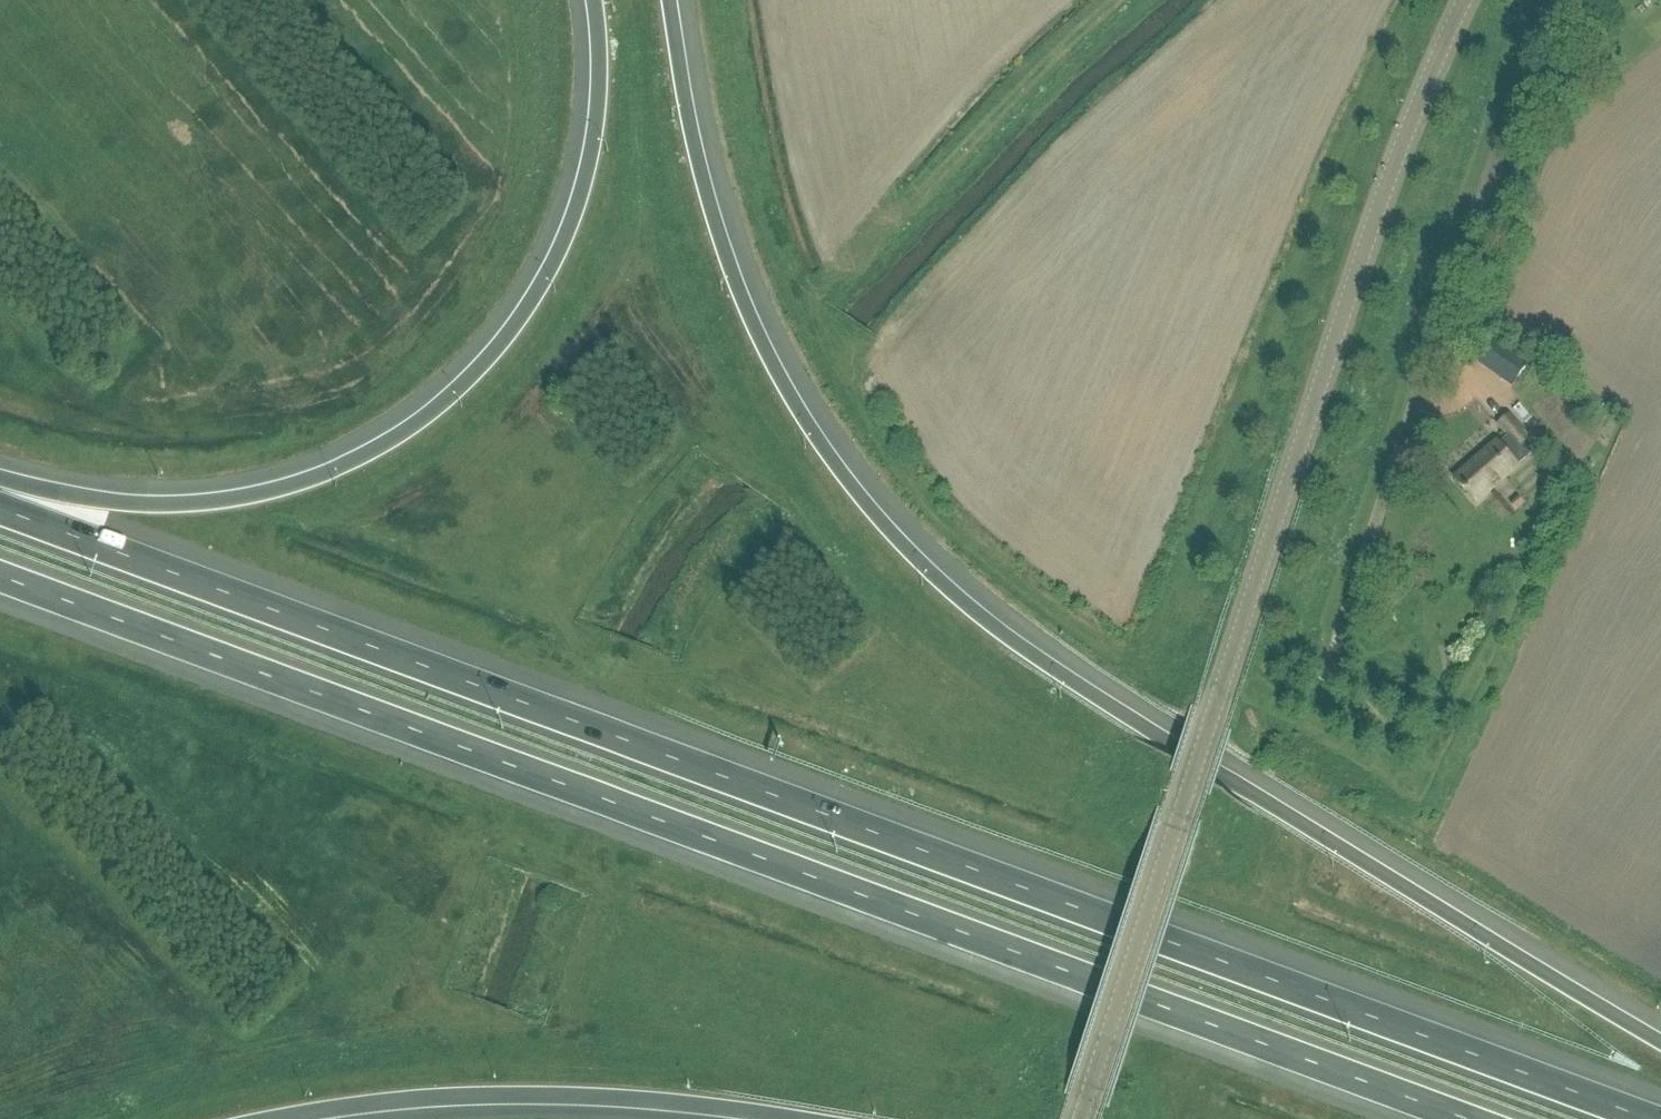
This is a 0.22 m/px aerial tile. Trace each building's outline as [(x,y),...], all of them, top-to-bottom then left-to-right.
[(1495,341),(1483,332),(1469,352),(1480,360),(1477,365),(1511,389),(1531,361),(1497,337),(1495,341)] [(1525,438),(1504,416),(1494,425),(1504,437),(1495,445),(1494,443),(1454,481),(1475,503),(1529,451),(1520,442),(1525,438)]
